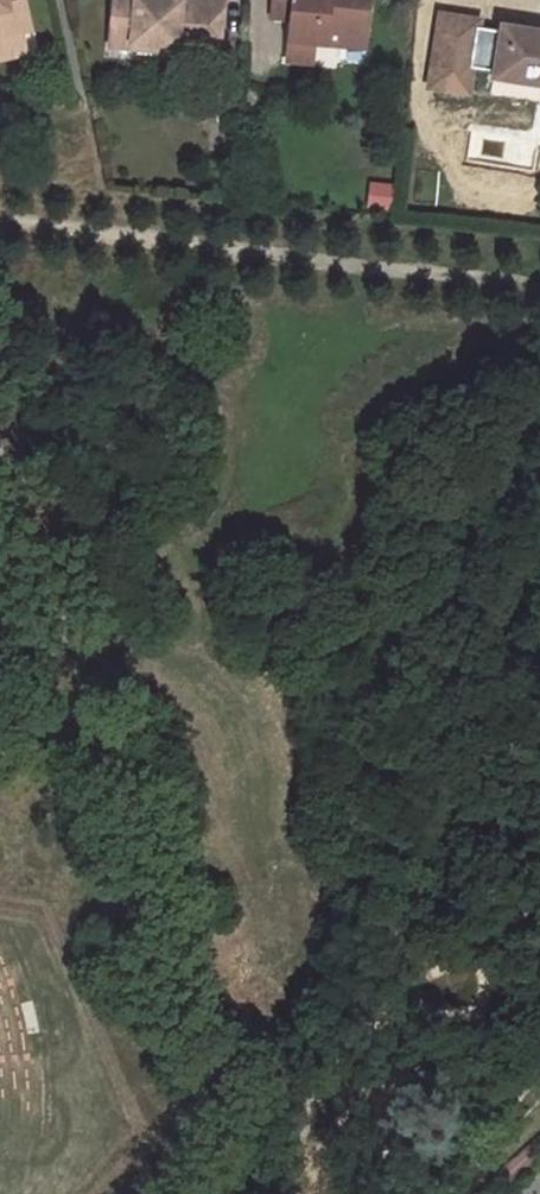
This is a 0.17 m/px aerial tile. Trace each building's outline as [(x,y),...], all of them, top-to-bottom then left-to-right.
[(1,50),(3,61),(25,56),(20,33),(29,31),(23,1),(19,2),(5,5),(4,0),(0,0),(0,51),(1,50)] [(108,24),(116,32),(128,33),(128,35),(135,44),(153,45),(161,39),(176,40),(216,44),(220,0),(110,0),(108,24)] [(366,0),(268,0),(266,18),(286,21),(282,60),(308,63),(311,41),(361,46),(366,0)] [(108,24),(107,41),(135,44),(128,35),(128,33),(116,32),(108,24)] [(497,24),(497,30),(471,25),(464,65),(490,69),(489,74),(535,82),(539,82),(539,31),(497,24)] [(153,45),(175,48),(176,40),(161,39),(153,45)] [(339,67),(341,49),(316,47),(314,65),(339,67)] [(539,103),(539,82),(535,82),(531,102),(539,103)]
